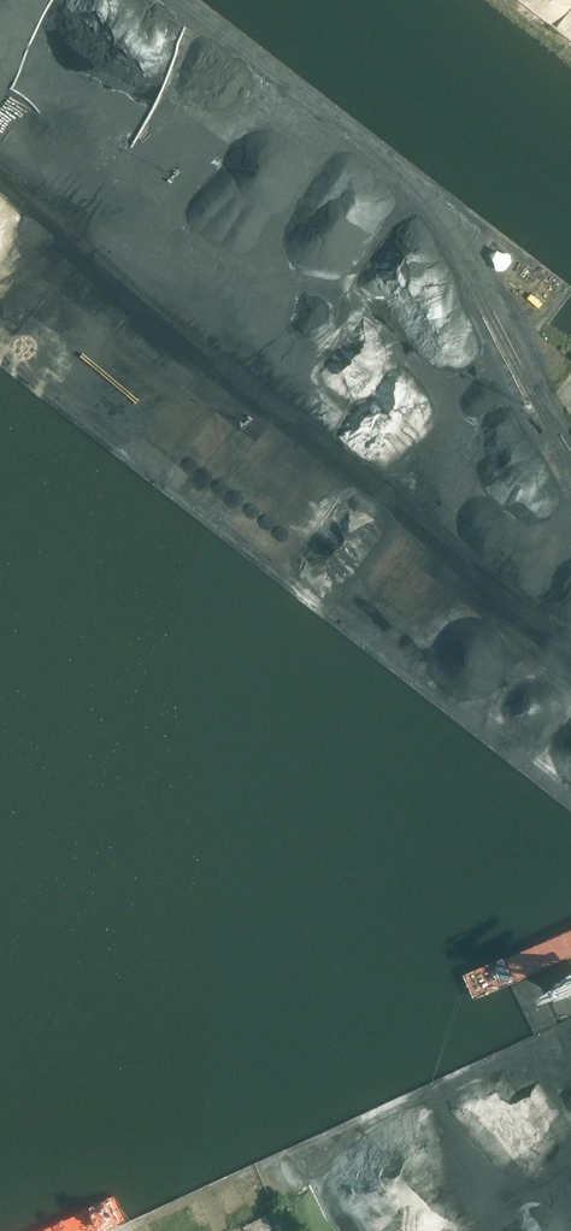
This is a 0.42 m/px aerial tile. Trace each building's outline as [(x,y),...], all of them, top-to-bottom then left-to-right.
[(329,206),(326,345),(328,345),(389,293),(389,276),(329,206)] [(554,291),(547,302),(552,305),(559,294),(554,291)] [(359,450),(372,437),(336,401),(323,413),(359,450)] [(430,446),(443,450),(476,425),(481,409),(466,404),(470,410),(464,415),(461,414),(448,424),(446,431),(442,425),(446,422),(437,419),(432,423),(430,431),(422,436),(430,446)] [(298,470),(303,456),(296,454),(291,468),(298,470)] [(386,1190),(406,1187),(404,1176),(408,1175),(406,1161),(399,1162),(400,1164),(392,1166),(394,1173),(391,1174),(394,1186),(386,1188),(386,1190)]
